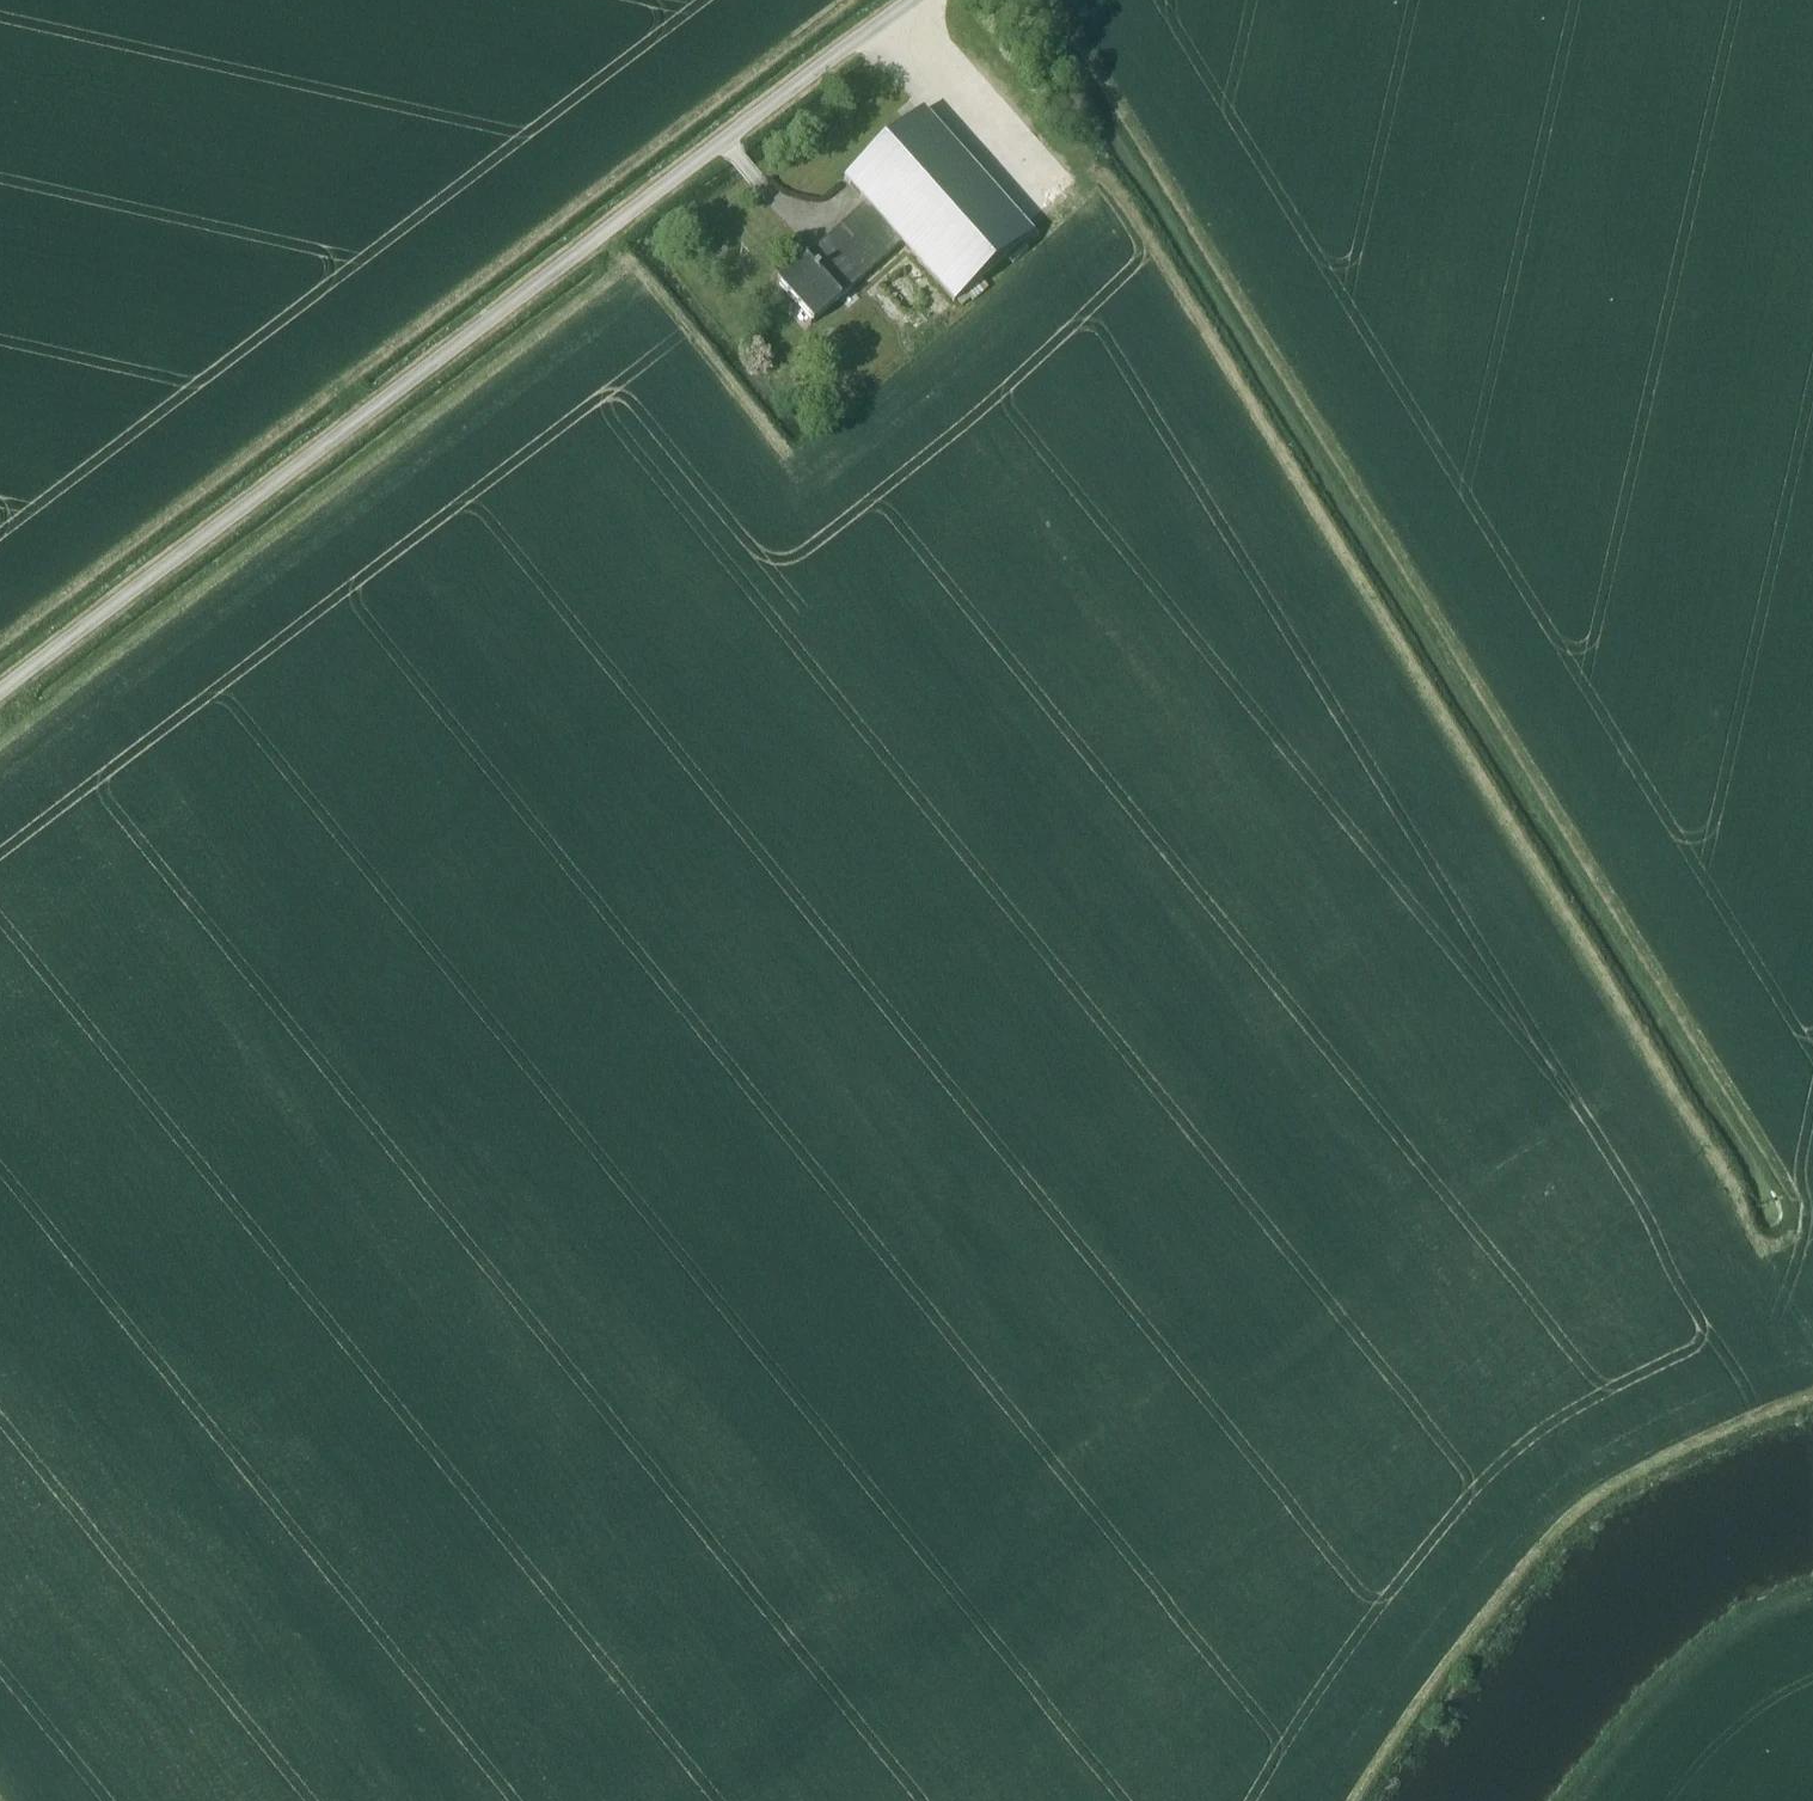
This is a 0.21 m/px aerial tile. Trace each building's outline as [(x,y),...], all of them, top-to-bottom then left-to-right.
[(845,182),(866,206),(777,285),(811,324),(900,246),(953,306),(1033,236),(924,112),(845,182)]
